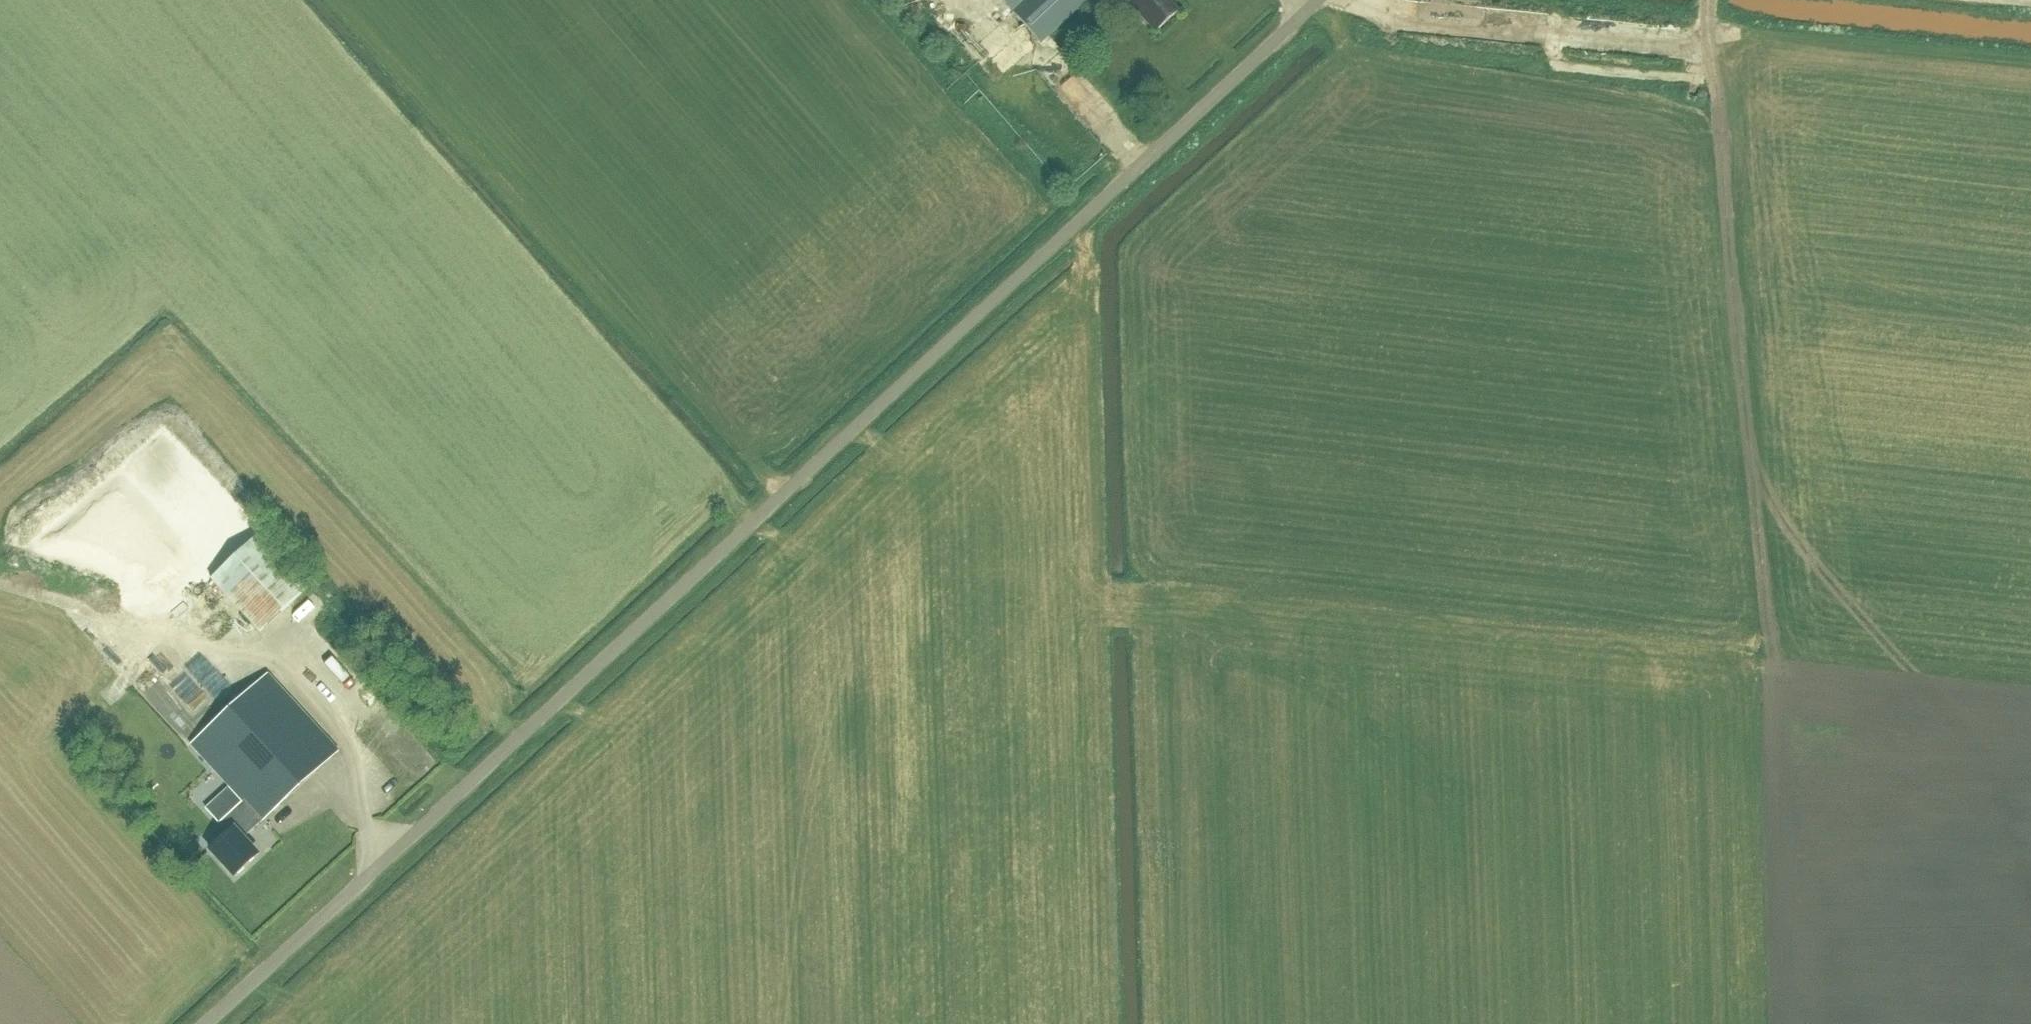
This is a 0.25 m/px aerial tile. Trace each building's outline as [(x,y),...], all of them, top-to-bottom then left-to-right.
[(1040,43),(1087,0),(1001,0),(1040,43)] [(1121,5),(1126,1),(1155,32),(1177,12),(1166,0),(1117,0),(1121,5)] [(1043,72),(1068,53),(1056,37),(1031,55),(1043,72)] [(987,42),(976,51),(986,63),(997,54),(987,42)] [(307,589),(258,536),(210,580),(259,633),(307,589)] [(337,751),(268,675),(191,746),(242,802),(218,824),(227,834),(210,851),(234,877),(258,855),(242,838),(337,751)]
